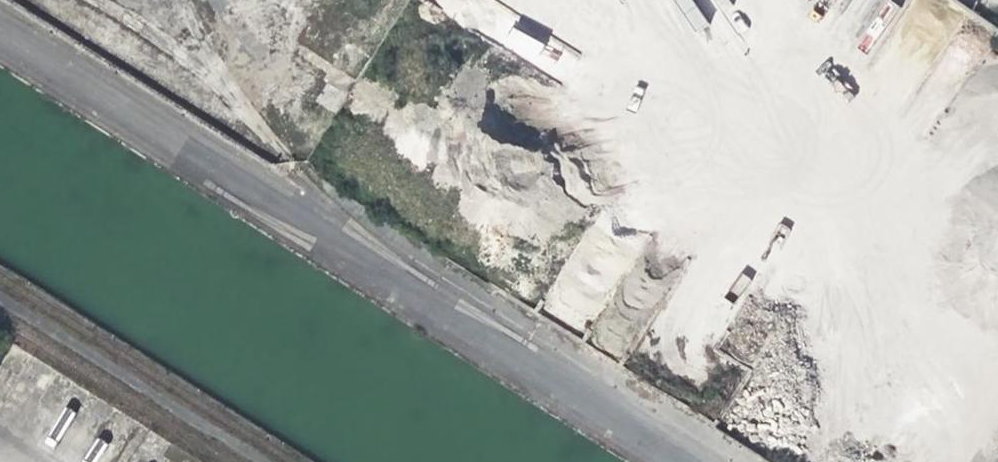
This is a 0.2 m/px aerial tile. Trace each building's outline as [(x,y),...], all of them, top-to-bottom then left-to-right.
[(572,81),(598,31),(580,21),(584,12),(569,4),(568,6),(557,0),(423,0),(421,4),(572,81)] [(693,32),(707,24),(692,0),(673,0),(693,32)] [(356,84),(371,60),(340,41),(325,65),(356,84)] [(336,116),(346,99),(319,81),(308,98),(336,116)]
